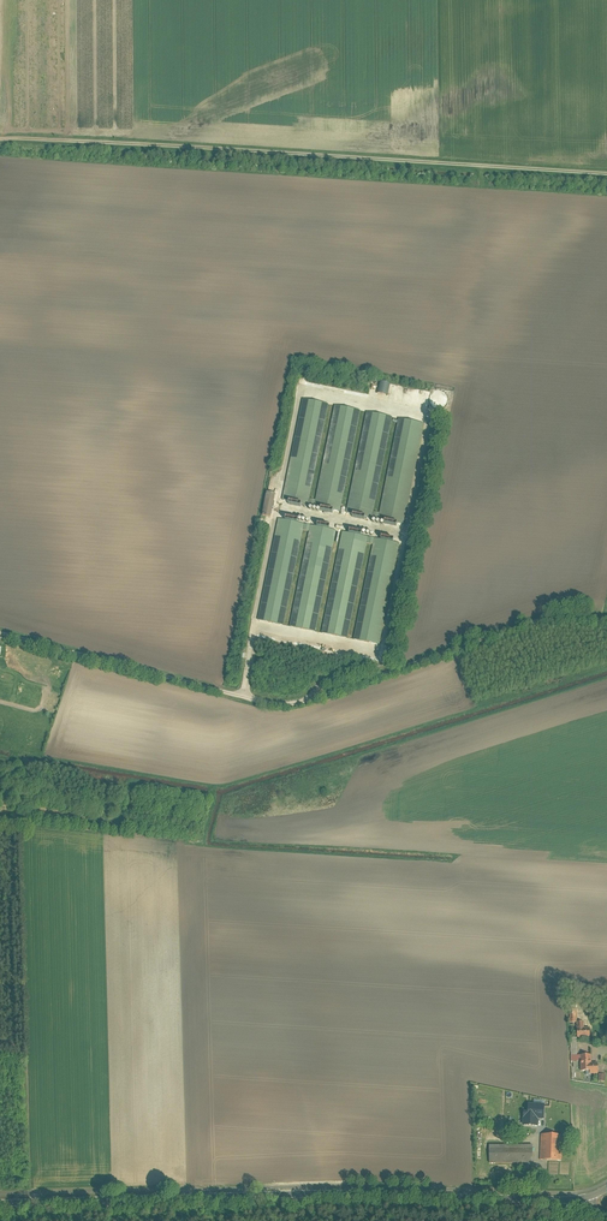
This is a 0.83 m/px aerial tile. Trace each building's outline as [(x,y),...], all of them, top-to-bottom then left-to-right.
[(378,394),(388,395),(390,384),(379,382),(378,394)] [(281,500),(340,512),(360,411),(334,406),(315,499),(309,498),(328,403),(302,397),(281,500)] [(364,411),(343,512),(405,525),(425,424),(397,418),(378,511),(373,511),(392,417),(364,411)] [(275,493),(266,491),(261,514),(270,516),(275,493)] [(277,518),(256,621),(283,626),(302,530),(309,531),(290,626),(315,632),(336,530),(277,518)] [(341,531),(321,633),(347,639),(367,543),(373,544),(354,639),(379,644),(400,542),(341,531)] [(577,1038),(590,1038),(590,1027),(584,1027),(584,1021),(577,1021),(577,1009),(569,1009),(569,1023),(577,1023),(577,1038)] [(591,1054),(577,1054),(576,1038),(569,1038),(570,1058),(576,1058),(576,1061),(580,1061),(580,1071),(589,1071),(589,1074),(598,1073),(598,1063),(591,1063),(591,1054)] [(544,1119),(544,1104),(527,1103),(527,1111),(523,1111),(522,1126),(537,1126),(538,1119),(544,1119)] [(487,1116),(487,1130),(507,1129),(506,1115),(487,1116)] [(542,1134),(541,1157),(541,1159),(562,1160),(563,1134),(542,1134)] [(490,1145),(490,1164),(527,1164),(527,1170),(535,1170),(535,1145),(490,1145)] [(557,1172),(557,1178),(570,1178),(570,1162),(559,1162),(559,1168),(551,1168),(551,1162),(546,1162),(546,1187),(552,1187),(552,1172),(557,1172)]
